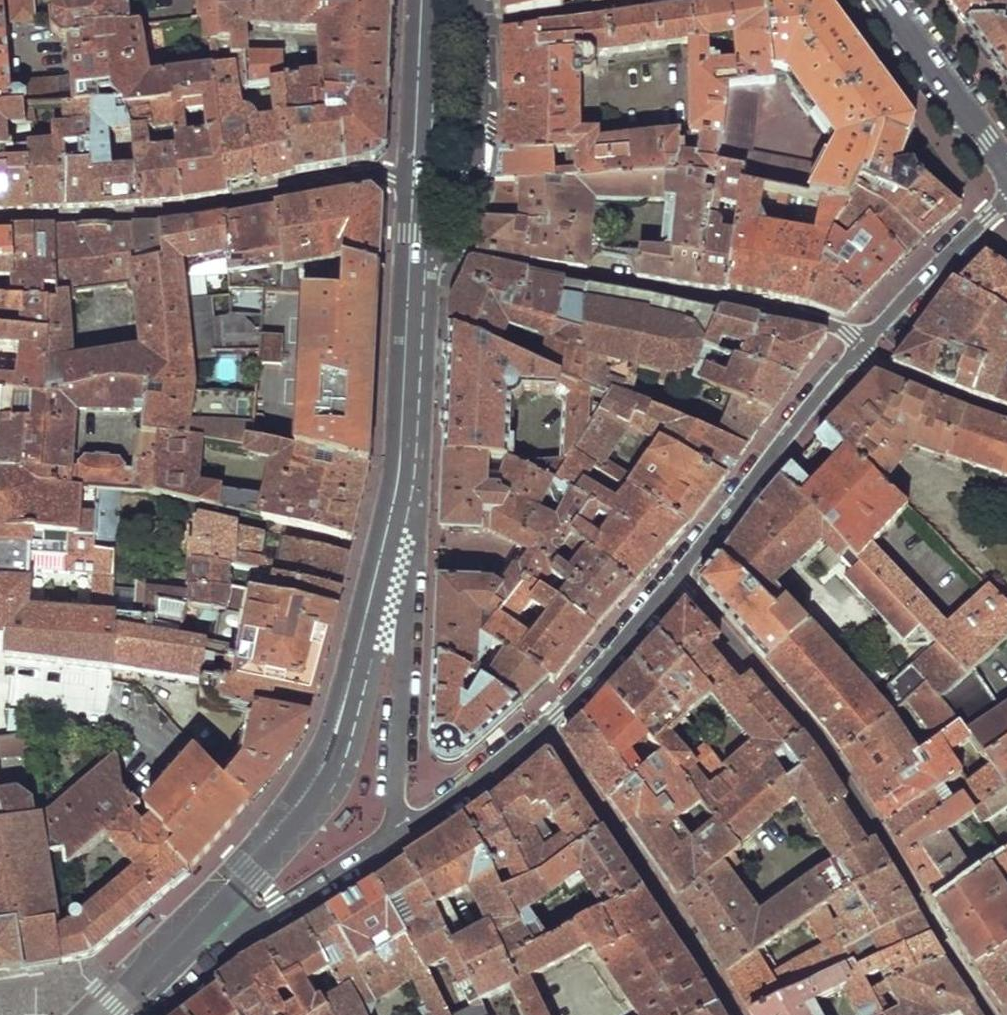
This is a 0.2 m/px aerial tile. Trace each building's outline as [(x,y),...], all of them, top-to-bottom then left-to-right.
[(37,107),(68,106),(92,105),(126,107),(173,102),(176,128),(179,149),(185,201),(207,197),(230,193),(215,66),(154,71),(143,22),(132,22),(88,29),(89,40),(70,42),(73,84),(12,87),(6,0),(0,0),(0,107),(37,107)] [(16,23),(37,21),(36,0),(14,0),(16,23)] [(68,5),(61,6),(50,18),(52,37),(65,42),(70,42),(89,40),(88,29),(132,22),(130,0),(67,0),(68,5)] [(389,95),(391,43),(393,0),(224,0),(223,15),(201,17),(194,17),(194,25),(202,24),(206,39),(211,39),(223,37),(233,38),(235,51),(247,50),(250,87),(276,85),(276,82),(284,81),(284,51),(247,47),(246,21),(325,28),(326,78),(326,92),(389,95)] [(201,17),(223,15),(224,0),(200,0),(201,17)] [(716,178),(719,164),(729,88),(759,85),(775,83),(774,74),(766,0),(757,0),(709,7),(714,41),(734,39),(737,64),(720,66),(720,61),(714,61),(714,56),(708,56),(707,42),(689,44),(691,133),(700,136),(697,155),(678,156),(678,134),(598,142),(599,133),(580,133),(580,151),(568,151),(568,168),(553,168),(554,152),(501,154),(498,169),(495,185),(552,184),(683,177),(716,178)] [(504,17),(565,7),(564,0),(502,0),(504,17)] [(837,142),(827,165),(751,152),(759,85),(729,88),(719,164),(747,168),(744,182),(765,186),(823,199),(852,205),(856,190),(859,179),(882,186),(901,194),(912,199),(923,187),(914,167),(902,170),(900,164),(905,149),(914,124),(868,61),(824,0),(766,0),(774,74),(786,72),(837,142)] [(966,28),(972,21),(985,21),(986,0),(946,0),(948,2),(966,28)] [(985,21),(1006,21),(1006,19),(1006,0),(986,0),(985,21)] [(709,7),(609,21),(611,54),(689,44),(707,42),(714,41),(709,7)] [(592,57),(611,54),(609,21),(575,26),(579,59),(592,57)] [(1006,26),(1006,21),(985,21),(972,21),(966,28),(997,70),(1006,83),(1006,26)] [(580,133),(579,75),(579,59),(575,26),(504,33),(506,74),(508,116),(501,154),(554,152),(568,151),(580,151),(580,133)] [(215,66),(230,193),(263,183),(297,173),(290,120),(328,115),(326,92),(326,78),(284,81),(276,82),(276,85),(282,121),(248,125),(242,88),(250,87),(247,50),(235,51),(233,38),(223,37),(211,39),(215,66)] [(592,57),(579,59),(579,75),(592,75),(597,70),(597,61),(592,57)] [(389,95),(326,92),(328,115),(290,120),(297,173),(338,167),(373,161),(386,152),(388,118),(389,95)] [(135,163),(143,204),(164,202),(185,201),(179,149),(151,151),(148,130),(176,128),(173,102),(126,107),(130,131),(135,163)] [(31,163),(30,210),(48,209),(65,208),(66,167),(65,146),(79,144),(92,142),(92,105),(68,106),(68,125),(53,127),(54,142),(35,142),(35,150),(25,150),(26,156),(31,156),(31,163)] [(92,142),(93,208),(118,206),(143,204),(135,163),(114,163),(112,132),(130,131),(126,107),(92,105),(92,142)] [(0,107),(0,151),(15,151),(14,146),(11,146),(11,129),(38,128),(37,107),(0,107)] [(66,167),(65,208),(79,208),(93,208),(92,142),(79,144),(80,164),(66,167)] [(0,151),(0,169),(9,169),(7,182),(6,195),(4,210),(17,210),(30,210),(31,163),(18,164),(17,151),(15,151),(0,151)] [(716,178),(712,201),(739,205),(744,182),(747,168),(719,164),(716,178)] [(0,169),(0,181),(7,182),(9,169),(0,169)] [(552,184),(547,262),(590,269),(592,268),(594,267),(596,266),(597,265),(598,262),(599,260),(600,258),(601,256),(603,254),(605,252),(609,249),(593,248),(593,242),(602,242),(606,200),(679,202),(675,252),(645,251),(641,251),(639,251),(637,252),(632,253),(626,253),(630,257),(632,261),(633,263),(634,267),(635,270),(635,273),(637,276),(701,287),(709,218),(712,201),(716,178),(683,177),(552,184)] [(883,206),(925,241),(942,226),(962,207),(930,181),(923,187),(912,199),(901,194),(896,202),(880,192),(882,186),(859,179),(856,190),(883,206)] [(733,248),(728,290),(752,293),(770,296),(784,227),(758,223),(765,186),(744,182),(739,205),(733,248)] [(488,219),(481,252),(547,262),(552,184),(495,185),(491,209),(521,210),(521,221),(488,219)] [(870,219),(907,259),(915,251),(925,241),(883,206),(856,190),(852,205),(838,234),(849,244),(870,219)] [(279,208),(285,292),(299,294),(299,272),(344,264),(380,268),(382,235),(384,201),(374,191),(279,208)] [(784,227),(770,296),(770,299),(789,302),(809,305),(829,256),(838,234),(852,205),(823,199),(818,233),(784,227)] [(229,313),(262,313),(265,291),(285,292),(279,208),(255,212),(231,217),(236,252),(233,271),(231,293),(229,313)] [(191,294),(208,293),(207,275),(233,271),(236,252),(231,217),(199,220),(164,225),(169,266),(187,264),(191,294)] [(709,218),(701,287),(713,290),(728,292),(728,290),(733,248),(719,247),(720,239),(716,237),(718,227),(718,224),(716,221),(715,219),(713,218),(712,218),(709,218)] [(841,266),(837,282),(868,298),(880,286),(907,259),(870,219),(849,244),(838,234),(829,256),(841,266)] [(187,264),(169,266),(164,225),(143,226),(110,227),(57,228),(57,263),(58,296),(51,296),(50,334),(46,394),(102,397),(103,387),(149,389),(146,423),(146,436),(160,437),(201,438),(251,448),(252,439),(248,438),(251,415),(257,368),(260,339),(262,313),(229,313),(231,293),(208,293),(191,294),(187,264)] [(12,238),(12,263),(34,263),(34,228),(23,228),(12,228),(12,238)] [(34,228),(34,263),(57,263),(57,228),(45,228),(34,228)] [(12,263),(12,238),(0,238),(0,263),(12,263)] [(1006,312),(1006,252),(1005,249),(1000,250),(992,250),(959,284),(1006,312)] [(809,305),(849,317),(855,311),(868,298),(837,282),(841,266),(829,256),(809,305)] [(16,277),(16,297),(51,296),(58,296),(57,263),(34,263),(12,263),(0,263),(0,277),(16,277)] [(452,305),(451,328),(498,348),(507,325),(513,313),(505,311),(514,291),(520,293),(528,276),(472,263),(462,284),(452,305)] [(377,331),(380,268),(344,264),(342,299),(304,295),(301,376),(374,393),(377,331)] [(513,313),(553,324),(564,283),(543,279),(528,276),(520,293),(514,291),(505,311),(513,313)] [(564,283),(553,324),(583,332),(589,285),(578,283),(565,281),(564,283)] [(982,364),(973,397),(1006,408),(1006,377),(1002,375),(1006,367),(1006,312),(959,284),(956,283),(938,308),(917,336),(982,364)] [(584,354),(638,367),(658,373),(658,383),(664,384),(666,374),(674,375),(675,385),(682,386),(683,375),(687,375),(689,375),(692,373),(696,369),(703,349),(712,336),(719,310),(589,285),(583,332),(584,354)] [(50,334),(51,296),(16,297),(0,296),(0,330),(50,334)] [(712,336),(703,349),(720,354),(724,335),(752,342),(744,363),(798,379),(802,371),(810,358),(757,344),(761,322),(761,318),(719,310),(712,336)] [(549,340),(553,324),(513,313),(507,325),(549,340)] [(757,344),(810,358),(813,358),(829,336),(797,329),(761,322),(757,344)] [(542,366),(582,383),(584,354),(583,332),(553,324),(549,340),(542,366)] [(498,348),(542,366),(549,340),(507,325),(498,348)] [(559,460),(507,458),(553,482),(571,453),(590,424),(594,388),(582,383),(542,366),(498,348),(451,328),(448,391),(445,454),(489,457),(506,458),(510,401),(519,399),(522,390),(551,391),(555,401),(564,402),(559,460)] [(33,397),(46,398),(46,394),(50,334),(0,330),(0,345),(20,346),(18,379),(0,379),(0,393),(33,397)] [(894,365),(973,397),(982,364),(917,336),(904,352),(894,365)] [(260,339),(257,368),(283,369),(284,340),(260,339)] [(691,380),(773,413),(782,401),(798,379),(744,363),(735,359),(728,374),(717,371),(724,355),(720,354),(703,349),(696,369),(691,380)] [(582,383),(594,388),(609,394),(610,391),(629,399),(638,367),(584,354),(582,383)] [(729,411),(716,436),(746,449),(751,442),(773,413),(691,380),(696,369),(692,373),(689,375),(687,375),(683,375),(682,386),(690,386),(707,403),(729,411)] [(666,374),(664,384),(675,385),(674,375),(666,374)] [(374,393),(301,376),(298,435),(285,434),(277,432),(270,430),(266,426),(262,422),(258,416),(251,415),(248,438),(252,439),(370,468),(372,431),(374,393)] [(1006,478),(1006,427),(966,413),(879,378),(850,408),(828,430),(880,484),(900,461),(913,446),(1006,478)] [(71,477),(76,421),(146,423),(149,389),(103,387),(102,397),(46,394),(46,398),(33,397),(32,422),(2,420),(0,439),(0,471),(71,477)] [(661,449),(726,476),(746,449),(716,436),(629,399),(610,391),(609,394),(599,409),(630,424),(629,428),(638,435),(653,442),(662,445),(661,449)] [(2,420),(32,422),(33,397),(0,393),(0,420),(2,420)] [(615,482),(686,527),(703,505),(726,476),(661,449),(662,445),(653,442),(650,446),(660,450),(637,483),(605,463),(628,433),(636,438),(638,435),(629,428),(630,424),(599,409),(590,424),(571,453),(594,468),(615,482)] [(947,657),(966,678),(975,669),(1006,640),(1006,607),(988,588),(947,626),(872,546),(908,508),(880,484),(828,430),(817,442),(837,462),(813,489),(792,470),(782,480),(920,628),(947,657)] [(160,437),(146,436),(145,443),(137,443),(134,482),(125,482),(125,476),(118,471),(87,469),(80,476),(80,481),(71,477),(72,487),(97,490),(148,494),(155,497),(160,437)] [(201,438),(160,437),(155,497),(353,542),(362,505),(370,468),(252,439),(251,448),(250,455),(276,460),(265,502),(195,488),(201,438)] [(589,504),(663,553),(674,541),(686,527),(615,482),(608,490),(621,499),(617,504),(583,484),(594,468),(571,453),(553,482),(589,504)] [(553,482),(507,458),(497,486),(487,486),(489,457),(445,454),(440,529),(487,531),(515,545),(491,583),(438,579),(433,657),(473,679),(477,672),(492,648),(482,643),(527,581),(593,631),(611,612),(633,587),(568,537),(589,504),(553,482)] [(35,547),(37,535),(94,538),(97,490),(72,487),(71,477),(0,471),(0,546),(35,547)] [(702,590),(825,730),(843,754),(889,718),(908,702),(927,686),(939,701),(966,678),(947,657),(924,679),(913,666),(873,701),(771,587),(821,541),(851,572),(844,580),(903,644),(920,628),(782,480),(765,500),(746,527),(725,557),(722,557),(701,582),(701,586),(702,590)] [(633,587),(648,570),(663,553),(589,504),(568,537),(633,587)] [(229,567),(259,573),(261,561),(266,537),(194,519),(192,561),(229,567)] [(4,639),(3,659),(51,664),(49,677),(95,683),(97,670),(110,672),(113,615),(116,552),(94,549),(94,538),(37,535),(35,547),(69,550),(67,573),(94,574),(93,614),(51,614),(51,609),(46,609),(44,613),(39,613),(40,605),(29,604),(34,547),(0,546),(0,639),(4,639)] [(349,557),(293,544),(287,542),(282,566),(261,561),(259,573),(342,591),(345,574),(349,557)] [(192,561),(191,593),(142,591),(141,617),(113,615),(110,672),(175,679),(180,640),(182,630),(184,619),(186,609),(226,615),(228,587),(229,567),(192,561)] [(259,573),(229,567),(228,587),(337,611),(339,601),(342,591),(259,573)] [(527,581),(482,643),(492,648),(504,655),(548,679),(555,682),(575,655),(593,631),(527,581)] [(337,611),(228,587),(226,615),(221,646),(180,640),(175,679),(206,683),(314,704),(325,657),(337,611)] [(659,634),(705,685),(724,668),(708,651),(719,642),(685,605),(672,619),(659,634)] [(712,694),(752,743),(724,768),(729,775),(740,787),(777,755),(800,736),(750,676),(739,684),(724,668),(705,685),(659,634),(651,644),(643,653),(635,662),(684,720),(712,694)] [(473,679),(522,706),(529,699),(548,679),(504,655),(488,679),(477,672),(473,679)] [(431,699),(428,742),(432,742),(432,747),(439,762),(455,759),(459,755),(463,757),(522,706),(473,679),(433,657),(431,699)] [(10,672),(49,677),(51,664),(3,659),(0,659),(0,737),(11,737),(10,725),(5,685),(10,672)] [(684,720),(635,662),(626,672),(618,681),(610,689),(655,747),(666,736),(684,720)] [(970,739),(985,759),(1005,744),(1006,742),(1006,711),(1002,714),(975,669),(966,678),(939,701),(959,724),(970,739)] [(314,704),(206,683),(202,701),(255,712),(245,763),(228,780),(251,803),(275,775),(277,772),(297,746),(306,729),(314,704)] [(908,702),(936,741),(959,724),(939,701),(927,686),(908,702)] [(585,717),(611,755),(620,744),(631,732),(654,762),(661,756),(655,747),(610,689),(601,699),(592,709),(585,717)] [(586,770),(611,801),(630,783),(611,755),(585,717),(569,732),(564,737),(565,743),(586,770)] [(858,779),(876,807),(901,790),(894,782),(919,765),(914,758),(889,718),(843,754),(858,779)] [(10,725),(11,737),(31,736),(30,724),(10,725)] [(901,790),(876,807),(881,814),(886,823),(932,794),(952,781),(963,774),(949,753),(970,739),(959,724),(936,741),(914,758),(919,765),(924,774),(901,790)] [(35,745),(34,736),(31,736),(11,737),(0,737),(0,757),(37,751),(35,745)] [(34,736),(35,745),(44,744),(43,737),(34,736)] [(675,771),(686,762),(666,736),(655,747),(661,756),(675,771)] [(794,798),(835,863),(866,844),(840,806),(847,801),(813,751),(800,736),(777,755),(783,761),(787,757),(800,774),(786,787),(776,768),(767,771),(764,781),(785,806),(794,798)] [(630,783),(641,774),(620,744),(611,755),(630,783)] [(974,792),(983,807),(1006,790),(1006,747),(1005,744),(985,759),(991,767),(970,785),(974,792)] [(675,771),(700,801),(729,775),(724,768),(705,745),(686,762),(675,771)] [(221,837),(251,803),(228,780),(199,751),(148,811),(154,817),(178,842),(170,850),(190,872),(221,837)] [(601,834),(588,814),(548,754),(516,780),(489,803),(531,880),(601,834)] [(700,801),(717,823),(739,848),(785,806),(764,781),(767,771),(776,768),(783,761),(777,755),(740,787),(729,775),(700,801)] [(644,850),(679,899),(735,855),(741,851),(739,848),(717,823),(692,844),(676,822),(700,801),(675,771),(661,756),(654,762),(641,774),(630,783),(611,801),(644,850)] [(122,757),(47,815),(53,848),(66,848),(68,862),(74,861),(108,834),(135,868),(87,908),(82,907),(77,911),(77,915),(60,920),(55,922),(62,963),(94,955),(142,913),(190,872),(170,850),(178,842),(154,817),(145,823),(136,812),(143,806),(125,788),(122,757)] [(919,765),(894,782),(901,790),(924,774),(919,765)] [(952,781),(960,793),(970,785),(963,774),(952,781)] [(983,807),(973,814),(981,826),(1006,808),(1006,790),(983,807)] [(962,800),(973,814),(983,807),(974,792),(962,800)] [(20,970),(62,963),(55,922),(60,920),(49,849),(53,848),(47,815),(45,798),(35,799),(22,793),(3,796),(0,801),(0,973),(20,970)] [(891,831),(896,840),(943,811),(932,794),(886,823),(891,831)] [(914,870),(935,905),(976,878),(945,833),(973,814),(962,800),(943,811),(896,840),(914,870)] [(463,821),(494,878),(509,870),(517,887),(531,880),(489,803),(483,807),(463,821)] [(408,861),(436,908),(446,902),(469,889),(490,929),(466,941),(454,947),(479,1002),(513,988),(504,963),(496,942),(522,927),(503,893),(494,878),(463,821),(435,841),(408,861)] [(503,893),(522,927),(496,942),(504,963),(547,941),(528,914),(581,878),(604,912),(644,892),(626,866),(603,832),(601,834),(531,880),(517,887),(503,893)] [(816,875),(832,901),(890,869),(881,854),(873,840),(866,844),(835,863),(816,875)] [(704,938),(728,974),(757,954),(805,920),(827,905),(832,901),(816,875),(760,914),(730,874),(742,864),(735,855),(679,899),(704,938)] [(974,967),(1006,946),(1006,892),(1002,884),(1006,881),(1006,857),(976,878),(935,905),(953,934),(974,967)] [(377,880),(408,936),(427,971),(448,961),(472,1011),(481,1006),(479,1002),(454,947),(436,908),(408,861),(392,870),(377,880)] [(834,924),(838,931),(851,923),(857,933),(842,940),(847,949),(916,913),(903,891),(890,869),(832,901),(837,909),(844,920),(834,924)] [(329,910),(359,963),(408,936),(377,880),(353,895),(329,910)] [(717,1007),(683,954),(644,892),(604,912),(547,941),(504,963),(513,988),(525,1014),(546,1014),(530,981),(592,947),(637,1014),(703,1014),(717,1007)] [(454,947),(466,941),(446,902),(436,908),(454,947)] [(740,993),(751,1012),(806,989),(855,965),(847,949),(842,940),(838,931),(834,924),(844,920),(837,909),(831,913),(827,905),(805,920),(824,949),(773,979),(757,954),(728,974),(740,993)] [(342,993),(327,1002),(330,1009),(333,1014),(365,1014),(363,1010),(414,979),(427,971),(408,936),(359,963),(329,910),(317,917),(304,925),(329,969),(342,993)] [(847,949),(855,965),(857,968),(930,936),(923,925),(916,913),(847,949)] [(289,988),(300,1007),(305,1014),(318,1014),(330,1009),(327,1002),(324,999),(317,1003),(305,984),(329,969),(304,925),(285,937),(265,949),(289,988)] [(882,970),(888,984),(944,960),(937,949),(930,936),(857,968),(863,980),(882,970)] [(1006,1011),(1006,1010),(1006,946),(974,967),(991,990),(1006,1011)] [(240,964),(264,1004),(276,996),(289,988),(265,949),(252,956),(240,964)] [(900,1010),(891,1014),(890,1014),(950,1014),(961,1010),(974,1004),(958,981),(944,960),(888,984),(886,986),(890,993),(900,1010)] [(237,1014),(271,1014),(264,1004),(240,964),(228,972),(216,981),(220,988),(237,1014)] [(812,1005),(845,990),(858,1014),(881,1014),(873,1000),(869,993),(863,980),(857,968),(855,965),(806,989),(751,1012),(753,1014),(818,1014),(812,1005)] [(422,1014),(448,1014),(427,971),(414,979),(429,1008),(421,1011),(422,1014)] [(880,997),(890,993),(886,986),(869,993),(873,1000),(880,997)] [(220,988),(193,1008),(183,1014),(237,1014),(220,988)] [(288,1014),(276,996),(264,1004),(271,1014),(287,1014),(288,1014)] [(891,1014),(880,997),(873,1000),(881,1014),(890,1014),(891,1014)] [(974,1004),(961,1010),(963,1014),(981,1014),(974,1004)] [(481,1006),(472,1011),(463,1014),(484,1014),(481,1006)] [(717,1007),(703,1014),(722,1014),(717,1007)]
